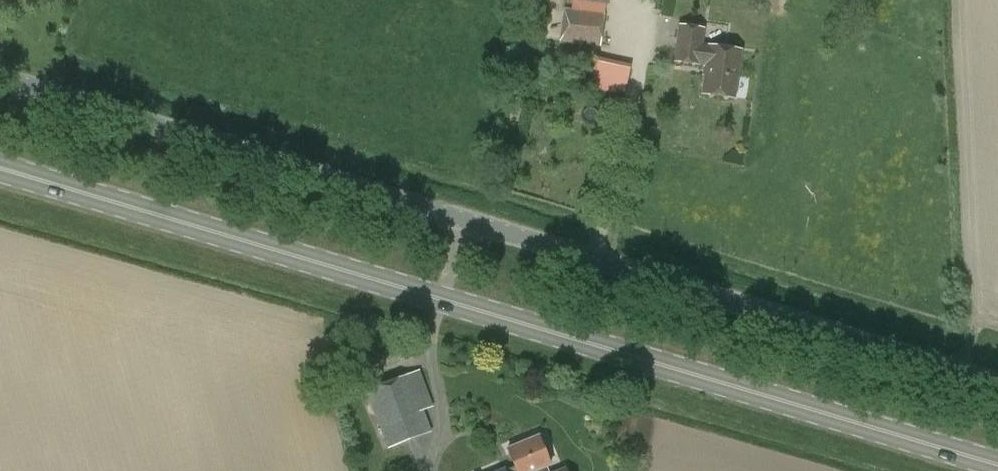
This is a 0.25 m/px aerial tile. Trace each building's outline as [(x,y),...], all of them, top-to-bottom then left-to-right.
[(600,47),(606,5),(609,5),(610,0),(572,0),(571,9),(563,8),(559,42),(588,46),(587,53),(599,54),(600,47)] [(702,94),(734,99),(741,51),(701,45),(704,29),(679,26),(674,62),(704,66),(703,75),(705,75),(702,94)] [(631,69),(595,61),(590,86),(625,94),(631,69)] [(409,374),(365,391),(388,449),(391,456),(404,451),(401,444),(431,433),(423,410),(409,374)] [(505,470),(536,470),(547,467),(551,465),(538,436),(507,448),(514,466),(505,470)]
